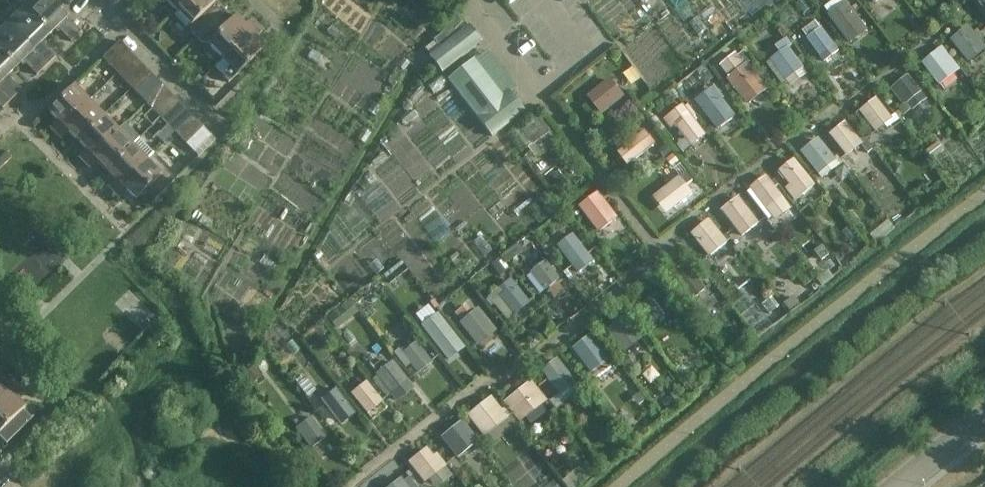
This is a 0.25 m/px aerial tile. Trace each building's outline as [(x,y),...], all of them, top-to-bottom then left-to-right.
[(20,6),(49,36),(57,28),(71,43),(81,33),(48,0),(33,0),(26,7),(23,3),(20,6)] [(176,12),(189,0),(164,0),(176,12)] [(197,39),(226,9),(224,11),(216,3),(218,1),(217,0),(189,0),(176,12),(191,27),(190,32),(197,39)] [(976,9),(984,19),(984,1),(976,9)] [(21,12),(6,26),(46,67),(55,58),(41,43),(49,36),(20,6),(17,8),(21,12)] [(208,45),(222,60),(257,26),(251,20),(244,27),(235,18),(233,20),(225,12),(227,10),(226,9),(197,39),(202,44),(208,45)] [(852,15),(839,27),(854,44),(867,32),(852,15)] [(454,64),(468,53),(480,43),(459,17),(440,32),(442,34),(434,41),(440,49),(430,57),(442,73),(448,81),(478,119),(492,137),(524,113),(508,92),(502,97),(474,61),(460,71),(454,64)] [(15,69),(22,62),(36,76),(46,67),(6,26),(0,33),(0,54),(15,69)] [(257,26),(222,60),(230,67),(223,78),(229,84),(264,48),(255,39),(262,32),(257,26)] [(822,34),(809,46),(824,63),(837,51),(822,34)] [(970,36),(957,48),(972,65),(984,53),(970,36)] [(102,59),(111,68),(128,51),(119,42),(102,59)] [(111,68),(119,76),(136,59),(128,51),(111,68)] [(12,101),(21,91),(7,77),(15,69),(0,54),(0,89),(12,101)] [(119,76),(127,85),(144,68),(136,59),(119,76)] [(792,59),(779,71),(794,88),(807,76),(792,59)] [(940,61),(927,72),(942,89),(955,78),(940,61)] [(127,85),(136,94),(153,77),(144,68),(127,85)] [(136,94),(144,102),(161,85),(153,77),(136,94)] [(755,77),(742,88),(757,105),(770,93),(755,77)] [(910,80),(897,92),(912,109),(925,97),(910,80)] [(144,102),(152,111),(169,94),(161,85),(144,102)] [(50,129),(55,135),(88,103),(73,87),(48,113),(57,122),(50,129)] [(613,87),(587,106),(600,124),(626,106),(613,87)] [(2,110),(12,101),(0,89),(0,108),(2,110)] [(152,111),(161,119),(178,102),(169,94),(152,111)] [(718,101),(705,113),(720,130),(733,118),(718,101)] [(161,119),(169,128),(186,111),(178,102),(161,119)] [(68,133),(77,142),(103,117),(88,103),(55,135),(61,140),(68,133)] [(879,108),(865,120),(880,137),(893,125),(879,108)] [(169,128),(177,136),(194,120),(186,111),(169,128)] [(79,158),(84,164),(117,132),(103,117),(77,142),(86,151),(79,158)] [(177,136),(185,145),(202,128),(194,120),(177,136)] [(539,121),(520,137),(537,156),(556,139),(539,121)] [(687,121),(673,132),(688,149),(702,137),(687,121)] [(202,128),(185,145),(194,154),(211,137),(202,128)] [(847,129),(834,141),(848,158),(862,146),(847,129)] [(97,163),(106,172),(131,147),(117,132),(84,164),(90,170),(97,163)] [(131,147),(106,172),(115,181),(107,188),(113,194),(153,155),(138,140),(131,147)] [(646,140),(633,152),(648,169),(661,157),(646,140)] [(826,143),(812,155),(827,172),(841,160),(826,143)] [(153,155),(113,194),(119,199),(126,192),(135,202),(146,191),(155,200),(177,179),(153,155)] [(803,163),(790,174),(804,191),(818,180),(803,163)] [(768,186),(754,197),(769,214),(783,203),(768,186)] [(680,189),(666,201),(681,218),(695,206),(680,189)] [(738,205),(724,217),(739,234),(753,222),(738,205)] [(597,207),(584,218),(599,235),(612,224),(597,207)] [(708,231),(695,243),(709,260),(723,248),(708,231)] [(574,247),(561,259),(576,276),(589,264),(574,247)] [(544,268),(531,280),(546,297),(559,285),(544,268)] [(689,279),(675,291),(690,308),(703,296),(689,279)] [(513,295),(499,306),(514,323),(527,312),(513,295)] [(479,321),(466,333),(481,350),(494,338),(479,321)] [(631,328),(617,340),(632,357),(645,345),(631,328)] [(446,330),(432,342),(447,359),(461,347),(446,330)] [(590,344),(577,356),(592,373),(605,361),(590,344)] [(416,349),(403,361),(417,378),(431,366),(416,349)] [(562,369),(549,380),(563,397),(577,386),(562,369)] [(393,372),(380,384),(394,401),(408,389),(393,372)] [(17,387),(11,381),(4,388),(0,384),(0,404),(17,387)] [(17,387),(0,404),(0,439),(6,445),(33,418),(33,417),(31,419),(23,411),(24,409),(15,400),(22,393),(17,387)] [(367,392),(353,403),(368,420),(381,409),(367,392)] [(530,393),(517,405),(532,422),(545,410),(530,393)] [(330,402),(316,414),(331,431),(344,419),(330,402)] [(488,407),(475,419),(489,436),(503,424),(488,407)] [(308,427),(295,438),(310,455),(323,444),(308,427)] [(462,436),(448,447),(463,464),(476,453),(462,436)] [(430,457),(417,468),(431,485),(445,474),(430,457)]
